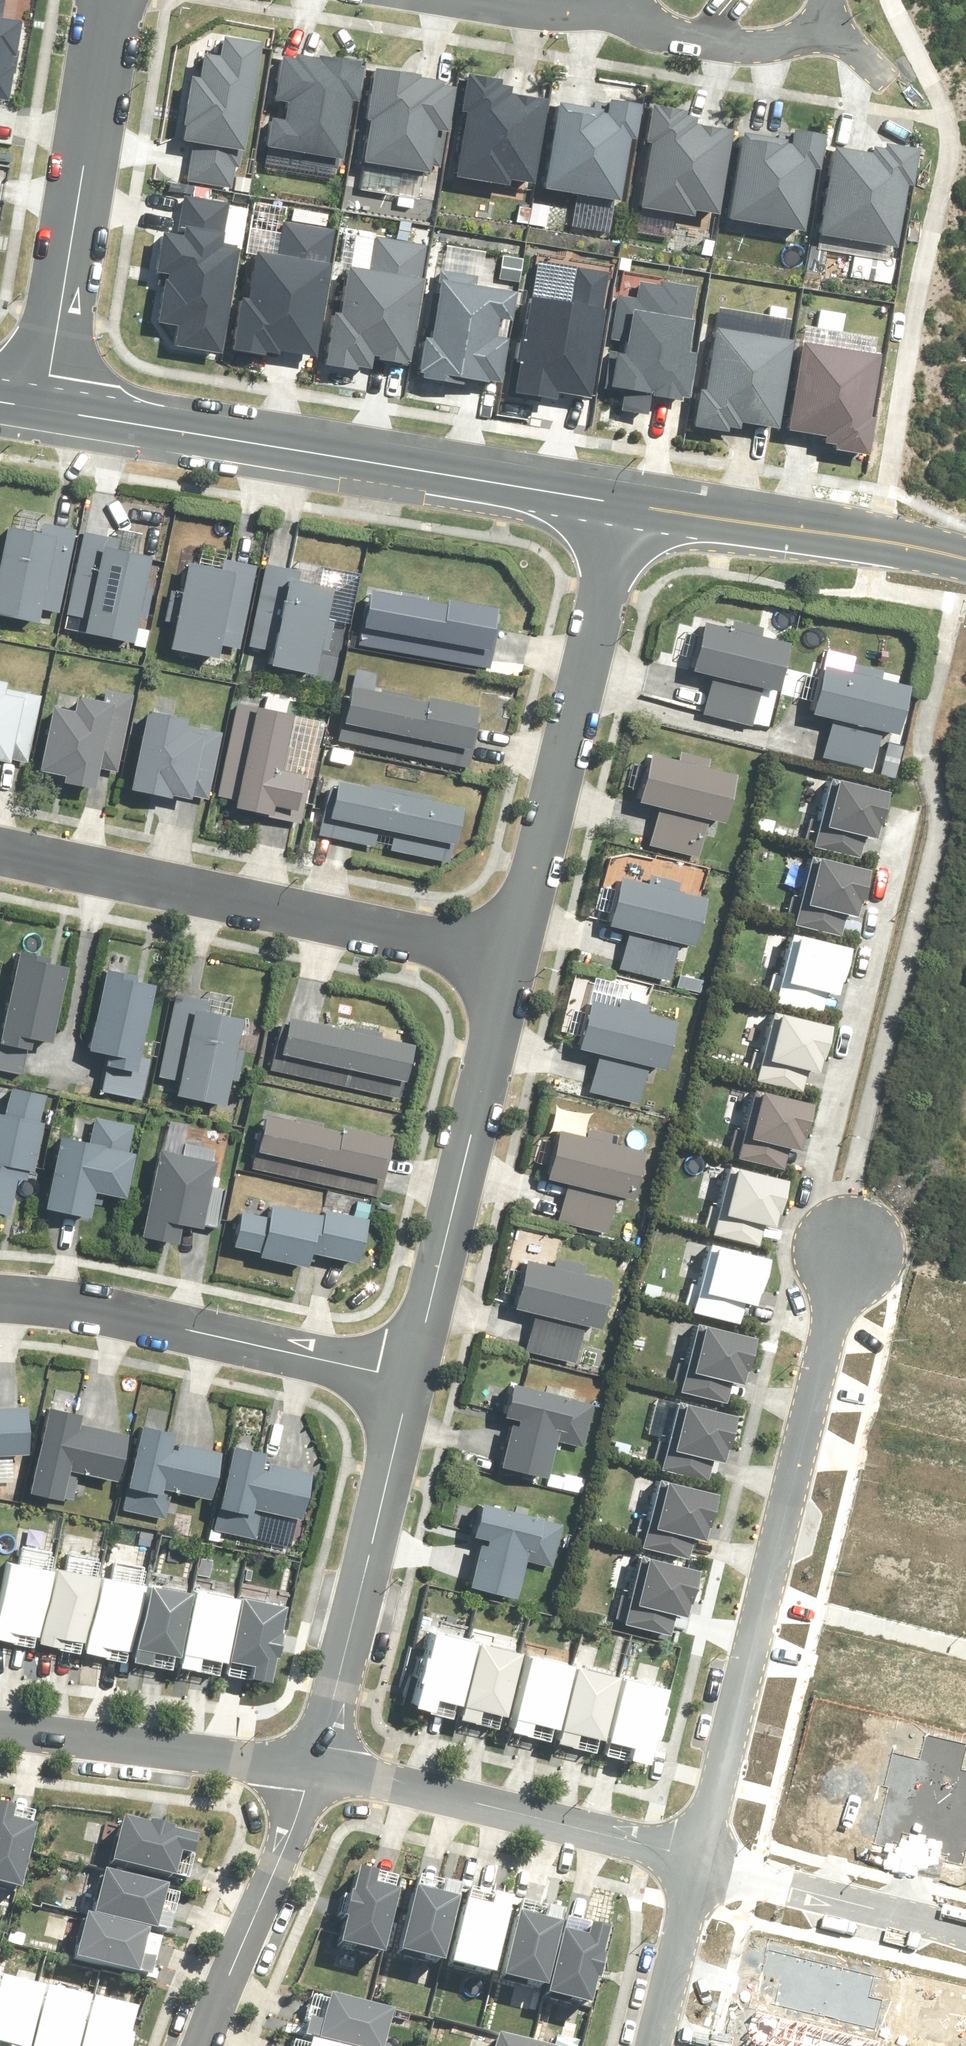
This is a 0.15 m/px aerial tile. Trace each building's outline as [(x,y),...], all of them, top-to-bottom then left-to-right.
[(0,588),(0,609),(45,619),(48,607),(62,610),(81,527),(47,519),(45,526),(16,520),(8,553),(0,551),(0,585),(1,585),(0,588)] [(124,535),(86,528),(70,613),(92,617),(90,629),(142,638),(159,548),(123,542),(124,535)] [(227,561),(193,555),(177,643),(226,652),(227,644),(245,647),(260,562),(228,556),(227,561)] [(305,567),(270,560),(252,644),(276,648),(273,660),(323,670),(341,582),(304,575),(305,567)] [(374,583),(363,642),(496,666),(508,602),(453,592),(452,597),(374,583)] [(722,630),(690,622),(676,673),(702,680),(693,714),(746,728),(756,692),(761,694),(775,644),(753,639),(756,628),(725,620),(722,630)] [(842,674),(807,665),(795,716),(823,722),(814,759),(866,771),(875,735),(882,737),(895,686),(874,681),(876,671),(845,664),(842,674)] [(31,761),(46,692),(13,685),(15,675),(0,671),(0,755),(31,761)] [(352,678),(340,738),(474,765),(487,700),(434,689),(433,695),(352,678)] [(59,700),(46,765),(71,770),(70,777),(102,784),(106,767),(122,770),(138,692),(109,686),(107,694),(83,689),(80,705),(59,700)] [(301,707),(242,695),(219,804),(305,822),(316,769),(289,763),(301,707)] [(196,712),(155,703),(138,784),(212,799),(226,730),(193,723),(196,712)] [(669,763),(635,754),(622,804),(648,810),(639,846),(692,859),(701,823),(708,825),(721,775),(700,770),(703,759),(672,751),(669,763)] [(336,772),(323,833),(454,860),(459,837),(465,839),(473,801),(336,772)] [(868,793),(817,780),(801,847),(852,859),(868,793)] [(849,869),(797,856),(780,924),(832,937),(849,869)] [(612,972),(663,983),(670,950),(682,953),(693,903),(670,898),(673,885),(643,878),(640,890),(605,882),(594,931),(619,936),(612,972)] [(831,950),(777,937),(760,1003),(814,1016),(831,950)] [(77,955),(27,944),(7,1034),(35,1041),(36,1032),(59,1037),(77,955)] [(145,968),(113,962),(96,1044),(120,1049),(117,1060),(145,1066),(163,976),(144,972),(145,968)] [(215,998),(178,990),(161,1074),(184,1078),(182,1090),(233,1100),(251,1011),(214,1004),(215,998)] [(609,1009),(576,1001),(564,1051),(588,1057),(580,1093),(632,1106),(640,1070),(649,1072),(661,1021),(641,1016),(643,1005),(611,998),(609,1009)] [(421,1039),(296,1010),(294,1020),(283,1018),(272,1068),(407,1099),(421,1039)] [(809,1030),(758,1016),(741,1080),(791,1093),(809,1030)] [(20,1207),(25,1174),(33,1176),(35,1164),(43,1165),(51,1117),(48,1117),(53,1084),(15,1078),(11,1107),(0,1105),(0,1204),(20,1207)] [(789,1104),(740,1093),(725,1160),(774,1171),(789,1104)] [(268,1106),(255,1164),(386,1195),(401,1131),(349,1119),(348,1125),(268,1106)] [(93,1133),(68,1128),(53,1203),(98,1212),(103,1186),(133,1192),(142,1147),(135,1146),(141,1119),(97,1111),(93,1133)] [(544,1131),(532,1181),(555,1187),(547,1222),(601,1235),(610,1200),(617,1201),(629,1152),(609,1147),(611,1136),(580,1128),(577,1139),(544,1131)] [(225,1153),(165,1142),(148,1231),(186,1238),(190,1219),(223,1225),(230,1185),(219,1183),(225,1153)] [(764,1181),(716,1170),(701,1234),(749,1245),(764,1181)] [(248,1206),(240,1241),(266,1247),(265,1251),(315,1263),(318,1248),(367,1259),(378,1213),(332,1202),(330,1210),(278,1198),(275,1212),(248,1206)] [(746,1259),(698,1249),(684,1311),(732,1322),(746,1259)] [(558,1259),(534,1253),(522,1304),(538,1307),(528,1350),(580,1362),(590,1322),(609,1326),(622,1274),(590,1267),(592,1261),(559,1254),(558,1259)] [(731,1339),(687,1328),(672,1389),(715,1400),(731,1339)] [(582,1391),(521,1376),(512,1411),(526,1414),(525,1419),(517,1417),(506,1461),(555,1473),(564,1439),(587,1445),(598,1401),(581,1396),(582,1391)] [(89,1408),(57,1400),(37,1486),(75,1495),(81,1469),(126,1480),(137,1429),(87,1418),(89,1408)] [(39,1449),(38,1401),(0,1402),(0,1451),(39,1449)] [(723,1415),(672,1402),(657,1462),(708,1475),(723,1415)] [(183,1424),(150,1415),(133,1480),(128,1479),(120,1509),(167,1522),(176,1486),(216,1496),(229,1449),(180,1436),(183,1424)] [(231,1442),(212,1529),(258,1539),(266,1506),(308,1516),(319,1466),(275,1456),(274,1463),(270,1462),(274,1444),(240,1436),(239,1444),(231,1442)] [(702,1495),(654,1482),(639,1536),(688,1549),(702,1495)] [(551,1511),(489,1495),(480,1530),(495,1533),(493,1539),(487,1537),(476,1580),(524,1593),(533,1558),(557,1564),(568,1522),(549,1517),(551,1511)] [(12,1555),(0,1616),(0,1633),(42,1641),(58,1564),(12,1555)] [(684,1570),(639,1558),(625,1613),(670,1625),(684,1570)] [(102,1570),(60,1561),(44,1638),(87,1647),(102,1570)] [(149,1579),(105,1570),(89,1646),(133,1655),(149,1579)] [(201,1583),(156,1574),(140,1653),(185,1662),(201,1583)] [(248,1589),(203,1580),(188,1659),(233,1667),(248,1589)] [(294,1595),(251,1587),(235,1664),(278,1673),(294,1595)] [(458,1643),(417,1632),(397,1708),(438,1719),(458,1643)] [(504,1654),(461,1643),(441,1721),(484,1732),(504,1654)] [(512,1654),(491,1734),(535,1746),(556,1666),(512,1654)] [(603,1676),(557,1665),(538,1744),(583,1755),(603,1676)] [(655,1689),(606,1676),(585,1758),(634,1770),(655,1689)] [(0,1802),(0,1880),(26,1887),(43,1824),(17,1817),(20,1803),(1,1798),(0,1802)] [(130,1812),(120,1856),(195,1874),(206,1830),(130,1812)] [(365,1860),(345,1937),(390,1949),(408,1886),(382,1879),(385,1866),(365,1860)] [(110,1863),(100,1908),(179,1927),(189,1883),(110,1863)] [(421,1881),(406,1945),(453,1956),(471,1880),(451,1875),(448,1887),(421,1881)] [(473,1880),(451,1967),(501,1979),(523,1892),(473,1880)] [(528,1891),(506,1980),(552,1991),(575,1903),(528,1891)] [(92,1908),(81,1953),(159,1971),(170,1926),(92,1908)] [(575,1911),(555,1988),(598,1999),(618,1922),(575,1911)] [(0,1961),(0,2000),(9,1964),(0,1961)] [(10,1970),(0,2011),(0,2045),(37,2045),(53,1981),(10,1970)] [(57,1980),(41,2045),(87,2045),(101,1990),(57,1980)] [(312,2032),(371,2045),(391,2045),(401,2004),(323,1985),(312,2032)] [(103,1991),(89,2045),(135,2045),(146,2002),(103,1991)] [(298,2045),(365,2045),(302,2031),(298,2045)]
